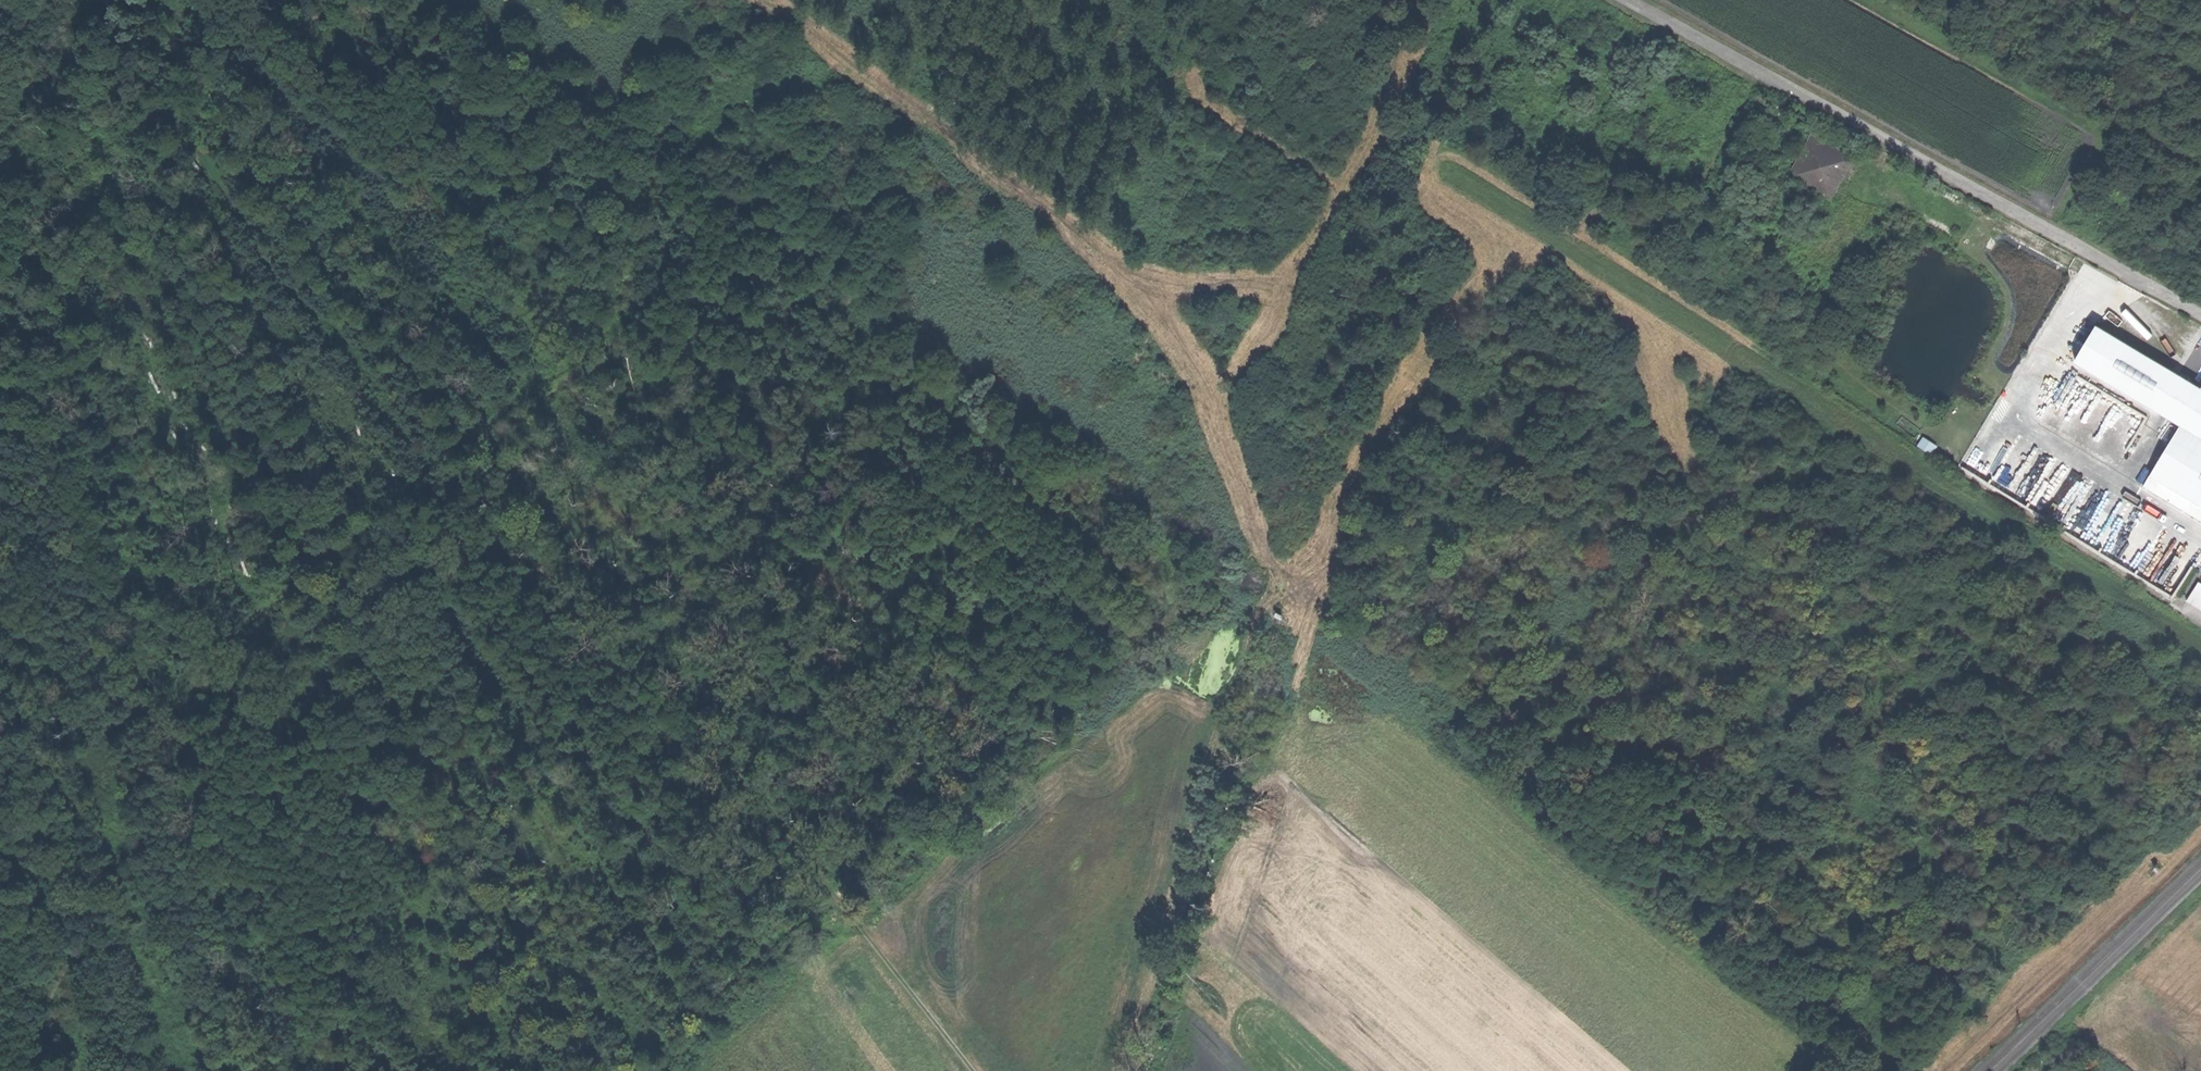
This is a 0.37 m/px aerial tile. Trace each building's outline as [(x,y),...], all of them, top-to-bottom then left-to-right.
[(1771,109),(1784,116),(1788,110),(1775,103),(1771,109)] [(1791,176),(1834,201),(1858,158),(1814,133),(1791,176)] [(2099,326),(2078,362),(2183,424),(2153,475),(2147,485),(2200,517),(2200,386),(2099,326)] [(2066,531),(2097,486),(2080,474),(2049,519),(2066,531)] [(2105,557),(2128,571),(2138,555),(2116,541),(2105,557)] [(2150,567),(2184,588),(2192,574),(2159,553),(2150,567)] [(2200,605),(2200,580),(2190,598),(2200,605)]
